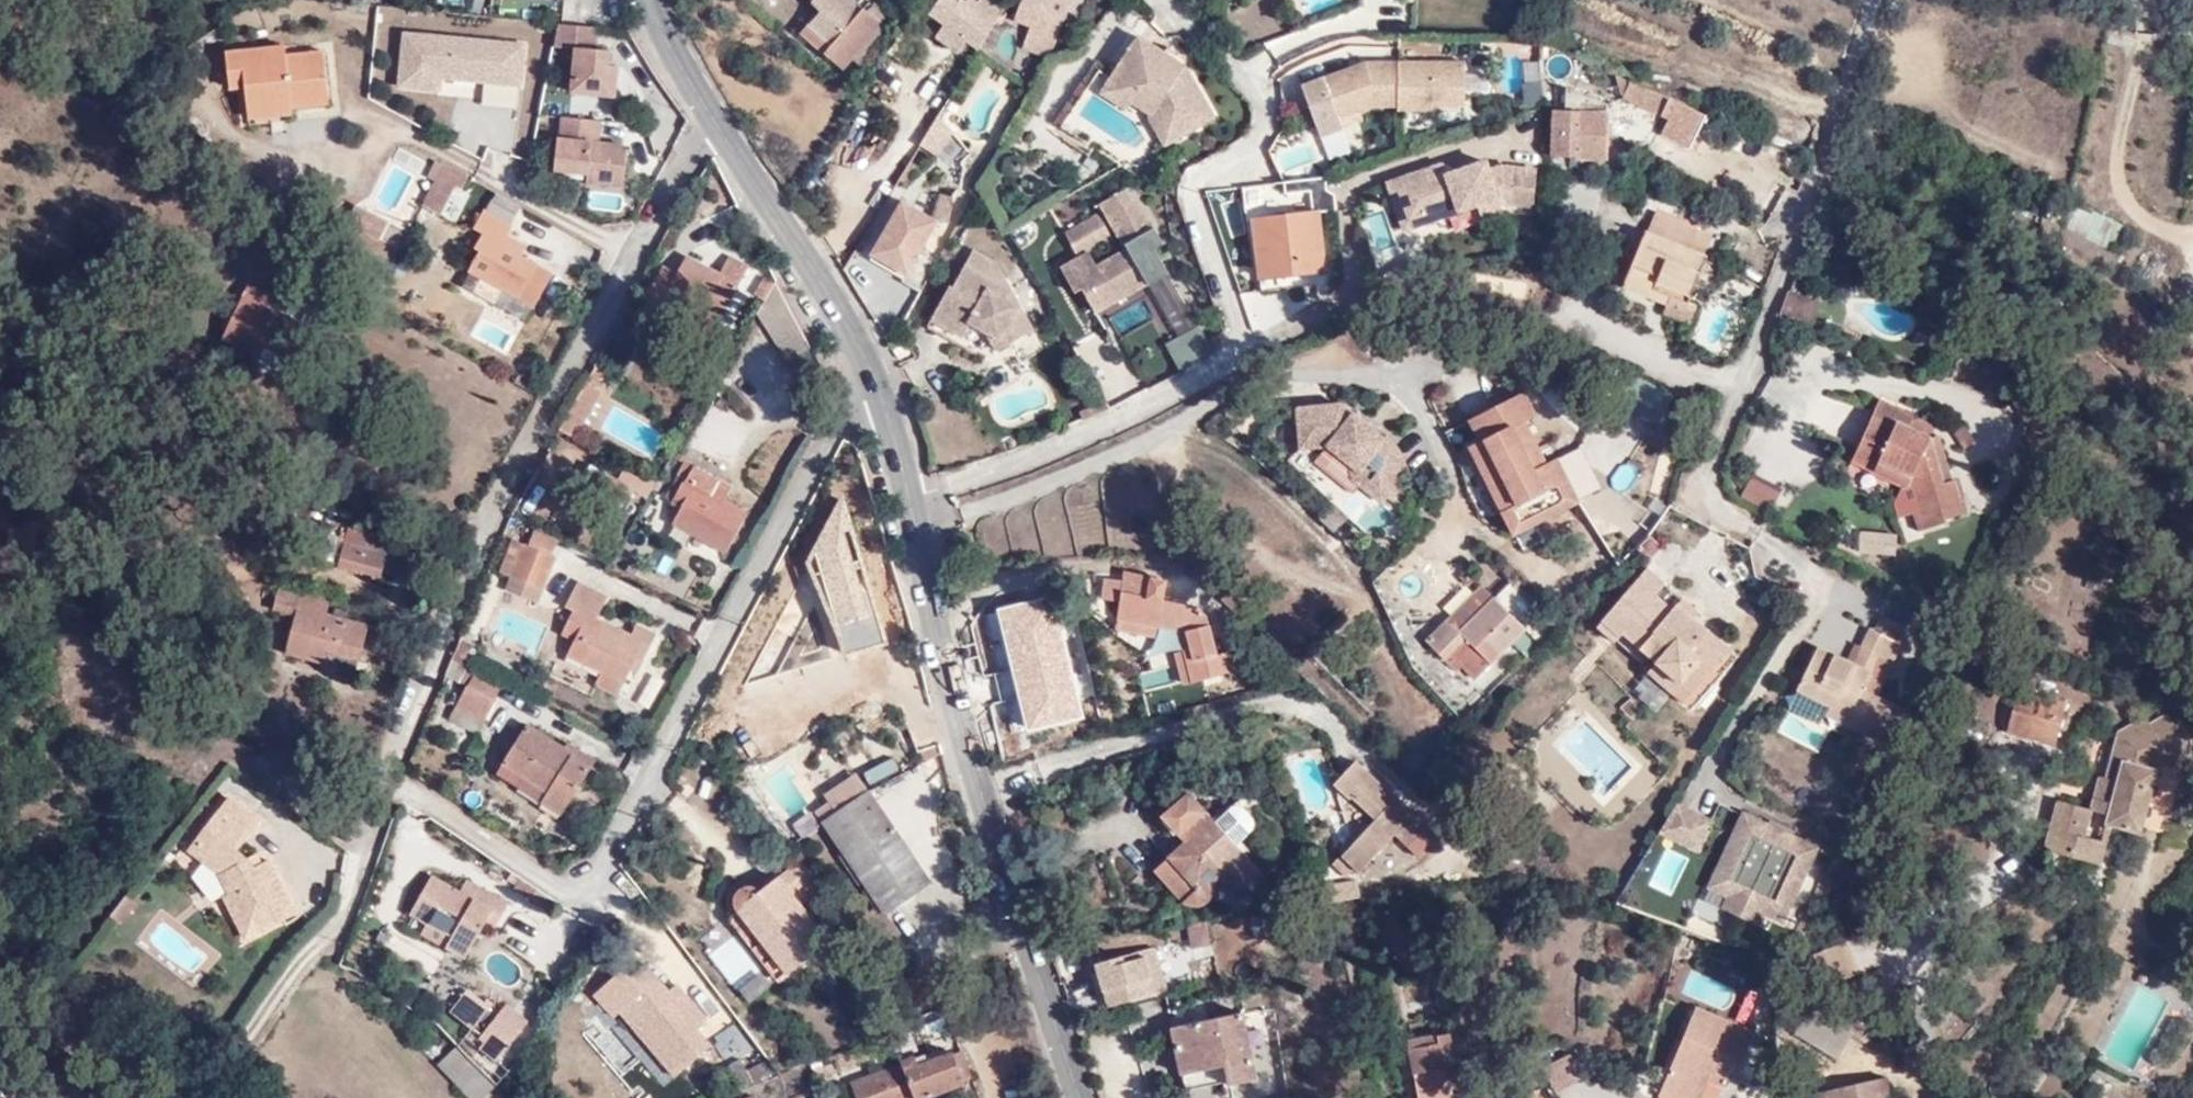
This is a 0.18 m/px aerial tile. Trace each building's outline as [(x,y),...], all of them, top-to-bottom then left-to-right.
[(799,31),(841,68),(857,47),(872,28),(882,14),(869,2),(865,6),(863,3),(860,5),(858,7),(851,0),(810,0),(819,7),(799,31)] [(948,28),(939,41),(960,55),(970,42),(979,49),(1004,10),(987,0),(978,0),(973,8),(960,0),(936,0),(927,13),(948,28)] [(1048,52),(1073,0),(1020,0),(1013,18),(1031,27),(1024,47),(1046,57),(1048,52)] [(617,104),(614,24),(555,27),(557,51),(573,50),(575,99),(602,98),(602,105),(617,104)] [(872,28),(857,47),(866,54),(881,36),(872,28)] [(521,110),(526,41),(401,33),(397,85),(484,91),(483,108),(521,110)] [(296,36),(275,38),(276,50),(297,49),(296,36)] [(252,81),(251,98),(251,112),(296,111),(296,106),(335,106),(335,48),(297,49),(276,50),(275,38),(232,41),(232,69),(251,69),(252,81)] [(1191,60),(1158,39),(1131,81),(1158,99),(1167,86),(1183,96),(1188,104),(1180,108),(1190,124),(1196,120),(1204,133),(1239,111),(1209,61),(1196,53),(1191,60)] [(1505,91),(1516,90),(1514,56),(1503,57),(1505,91)] [(1525,108),(1546,108),(1547,64),(1546,64),(1527,63),(1525,108)] [(1344,129),(1341,120),(1377,109),(1403,109),(1403,113),(1438,113),(1438,109),(1470,109),(1470,65),(1372,65),(1306,84),(1321,136),(1344,129)] [(233,80),(252,81),(251,69),(232,69),(233,80)] [(903,84),(940,109),(950,95),(912,70),(903,84)] [(1676,108),(1674,89),(1632,71),(1627,87),(1676,108)] [(1615,96),(1572,79),(1571,101),(1559,101),(1557,150),(1614,149),(1615,96)] [(1131,81),(1126,89),(1153,106),(1158,99),(1131,81)] [(1167,86),(1158,99),(1176,111),(1174,112),(1191,141),(1204,133),(1196,120),(1190,124),(1180,108),(1188,104),(1183,96),(1167,86)] [(608,213),(628,214),(630,141),(606,140),(606,120),(559,119),(558,181),(608,182),(608,213)] [(943,122),(921,138),(942,168),(964,153),(943,122)] [(1386,185),(1402,232),(1476,207),(1495,201),(1497,207),(1501,206),(1531,212),(1534,177),(1500,169),(1487,173),(1484,164),(1446,177),(1428,183),(1424,172),(1386,185)] [(1442,166),(1424,172),(1428,183),(1446,177),(1442,166)] [(467,181),(449,171),(432,202),(443,209),(455,187),(462,191),(467,181)] [(610,209),(611,191),(591,189),(590,207),(610,209)] [(510,229),(521,205),(495,191),(482,213),(510,229)] [(372,192),(364,209),(376,215),(385,199),(372,192)] [(901,202),(867,251),(901,274),(934,224),(946,225),(952,201),(937,198),(931,222),(901,202)] [(385,199),(376,215),(390,223),(399,206),(385,199)] [(1093,266),(1066,282),(1079,303),(1086,299),(1096,292),(1098,296),(1095,298),(1101,307),(1104,305),(1107,312),(1149,287),(1152,293),(1165,284),(1172,280),(1158,256),(1166,251),(1156,235),(1149,224),(1149,223),(1148,222),(1148,221),(1147,220),(1147,219),(1146,219),(1146,218),(1145,217),(1144,216),(1143,215),(1143,214),(1142,214),(1142,213),(1141,213),(1141,212),(1140,212),(1140,211),(1139,211),(1139,210),(1138,210),(1137,210),(1137,209),(1137,208),(1136,208),(1135,208),(1135,207),(1134,207),(1134,206),(1133,206),(1132,206),(1132,205),(1131,205),(1131,204),(1130,204),(1129,204),(1129,203),(1128,203),(1127,203),(1126,202),(1125,202),(1124,202),(1124,201),(1123,201),(1123,200),(1122,200),(1121,200),(1102,212),(1131,259),(1100,278),(1093,266)] [(1495,201),(1476,207),(1481,223),(1500,216),(1497,207),(1495,201)] [(1679,287),(1698,295),(1714,248),(1709,247),(1717,221),(1709,219),(1684,208),(1663,201),(1654,224),(1649,222),(1633,275),(1677,290),(1679,287)] [(2069,207),(2063,233),(2114,243),(2119,217),(2069,207)] [(1250,221),(1259,278),(1326,265),(1317,211),(1250,221)] [(480,252),(469,274),(497,288),(521,299),(537,266),(521,257),(523,253),(504,241),(510,229),(482,213),(473,229),(481,234),(474,249),(480,252)] [(1067,244),(1081,268),(1115,250),(1100,223),(1067,244)] [(963,263),(1006,284),(994,259),(971,247),(963,263)] [(671,297),(719,321),(746,272),(727,263),(720,275),(688,260),(678,277),(663,269),(643,305),(661,314),(671,297)] [(961,323),(951,341),(968,350),(980,333),(990,352),(1027,331),(1006,284),(963,263),(953,280),(948,278),(932,307),(961,323)] [(485,312),(497,288),(469,274),(465,272),(453,294),(485,312)] [(752,296),(762,301),(771,285),(761,279),(752,296)] [(1215,357),(1172,280),(1152,293),(1183,344),(1185,347),(1169,357),(1182,377),(1215,357)] [(261,361),(267,348),(295,360),(310,326),(273,309),(278,293),(251,283),(227,346),(261,361)] [(784,364),(810,351),(775,283),(757,315),(784,364)] [(1701,312),(1706,297),(1698,295),(1679,287),(1677,290),(1673,302),(1701,312)] [(1791,296),(1784,317),(1815,327),(1822,308),(1791,296)] [(961,323),(932,307),(922,325),(951,341),(961,323)] [(1216,333),(1205,315),(1198,319),(1209,336),(1216,333)] [(261,361),(302,380),(307,367),(295,360),(267,348),(261,361)] [(593,370),(558,433),(574,441),(599,394),(595,392),(604,376),(593,370)] [(1905,418),(1911,407),(1892,396),(1860,451),(1880,463),(1886,453),(1919,475),(1935,536),(1948,533),(1947,529),(1975,521),(1971,504),(1967,505),(1961,483),(1947,487),(1942,467),(1933,469),(1928,451),(1936,436),(1905,418)] [(1533,401),(1477,431),(1487,450),(1475,457),(1521,542),(1590,505),(1568,465),(1556,470),(1536,432),(1546,426),(1533,401)] [(1338,406),(1296,410),(1299,450),(1325,448),(1348,465),(1350,480),(1379,503),(1384,496),(1394,504),(1407,489),(1397,480),(1404,473),(1404,472),(1404,471),(1397,454),(1383,443),(1338,406)] [(1936,436),(1944,426),(1911,407),(1905,418),(1936,436)] [(1947,487),(1961,483),(1944,426),(1936,436),(1928,451),(1933,469),(1942,467),(1947,487)] [(1347,465),(1325,448),(1314,461),(1336,479),(1347,465)] [(1910,482),(1926,538),(1935,536),(1919,475),(1886,453),(1880,463),(1910,482)] [(619,484),(648,500),(657,484),(627,468),(619,484)] [(713,482),(689,471),(682,483),(690,489),(677,510),(668,528),(724,555),(744,517),(705,498),(713,482)] [(1738,497),(1769,511),(1781,487),(1750,472),(1738,497)] [(690,489),(682,483),(671,506),(677,510),(690,489)] [(346,524),(336,549),(376,556),(377,540),(346,524)] [(1853,555),(1890,566),(1898,538),(1861,527),(1853,555)] [(529,546),(554,553),(559,537),(535,530),(529,546)] [(511,572),(544,583),(554,553),(529,546),(511,539),(500,569),(511,572)] [(1670,546),(1661,539),(1648,551),(1658,561),(1661,558),(1670,546)] [(336,549),(333,570),(372,577),(376,556),(336,549)] [(1176,649),(1184,685),(1215,677),(1208,652),(1207,643),(1203,628),(1196,615),(1186,607),(1159,601),(1161,580),(1142,577),(1143,571),(1118,567),(1114,578),(1098,575),(1094,599),(1110,602),(1107,618),(1148,627),(1171,631),(1177,627),(1185,644),(1176,649)] [(1612,620),(1630,635),(1665,663),(1691,685),(1709,664),(1720,673),(1741,649),(1691,607),(1687,612),(1665,594),(1674,583),(1658,569),(1612,620)] [(505,590),(538,601),(544,583),(511,572),(505,590)] [(578,581),(567,604),(574,608),(566,624),(578,629),(567,652),(604,670),(596,684),(617,695),(633,663),(639,667),(657,632),(636,621),(629,633),(602,620),(612,598),(578,581)] [(1534,632),(1546,645),(1563,630),(1515,584),(1500,599),(1534,632)] [(324,666),(326,656),(358,663),(364,627),(329,619),(332,600),(279,589),(275,611),(294,614),(285,657),(324,666)] [(1500,599),(1490,589),(1460,619),(1469,630),(1500,599)] [(1469,630),(1460,619),(1435,643),(1453,662),(1460,655),(1466,661),(1462,666),(1468,673),(1474,669),(1487,680),(1534,632),(1500,599),(1469,630)] [(1866,638),(1899,652),(1912,620),(1887,609),(1880,622),(1874,619),(1866,638)] [(1148,627),(1107,618),(1105,631),(1146,639),(1148,627)] [(1630,635),(1612,620),(1603,630),(1620,646),(1630,635)] [(1177,627),(1171,631),(1176,649),(1185,644),(1177,627)] [(462,636),(455,652),(467,659),(476,641),(462,636)] [(1868,686),(1883,693),(1899,652),(1866,638),(1856,658),(1876,666),(1868,686)] [(1849,718),(1851,719),(1884,733),(1899,700),(1883,693),(1868,686),(1876,666),(1856,658),(1823,643),(1804,685),(1837,699),(1853,705),(1849,718)] [(1208,652),(1215,677),(1227,673),(1221,648),(1208,652)] [(1165,652),(1174,688),(1184,685),(1176,649),(1165,652)] [(324,666),(368,676),(370,667),(358,663),(326,656),(324,666)] [(1654,676),(1678,699),(1691,685),(1665,663),(1654,676)] [(493,707),(507,680),(476,664),(462,691),(493,707)] [(1691,685),(1701,694),(1720,673),(1709,664),(1691,685)] [(1007,678),(979,685),(982,700),(1011,694),(1007,678)] [(450,712),(481,729),(493,707),(462,691),(450,712)] [(2058,704),(2016,692),(2006,730),(2047,742),(2058,704)] [(1837,699),(1831,711),(1849,718),(1853,705),(1837,699)] [(811,710),(825,728),(832,723),(818,705),(811,710)] [(2093,783),(2087,808),(2056,800),(2044,847),(2099,862),(2109,825),(2139,833),(2156,768),(2185,751),(2163,712),(2146,722),(2143,717),(2118,731),(2105,782),(2093,783)] [(546,799),(569,811),(592,768),(524,729),(500,772),(546,799)] [(924,770),(950,759),(946,749),(922,757),(924,770)] [(1373,816),(1364,828),(1339,857),(1360,874),(1393,836),(1417,857),(1439,832),(1354,760),(1333,785),(1344,794),(1373,816)] [(793,781),(785,771),(766,790),(788,824),(807,811),(787,786),(793,781)] [(834,807),(866,786),(859,778),(829,798),(834,807)] [(832,836),(878,805),(866,786),(834,807),(820,816),(832,836)] [(1344,794),(1336,804),(1364,828),(1373,816),(1344,794)] [(1179,849),(1156,873),(1184,904),(1198,907),(1218,889),(1235,906),(1259,882),(1243,865),(1247,862),(1232,847),(1250,829),(1251,825),(1251,823),(1249,819),(1240,808),(1235,807),(1230,808),(1212,826),(1201,814),(1199,816),(1180,796),(1153,822),(1179,849)] [(213,872),(226,895),(248,936),(290,914),(264,862),(256,863),(254,867),(246,867),(245,858),(234,850),(255,821),(222,799),(192,842),(207,852),(201,863),(213,872)] [(541,807),(564,820),(569,811),(546,799),(541,807)] [(933,889),(878,805),(832,836),(885,918),(933,889)] [(1715,825),(1680,810),(1665,836),(1702,853),(1715,825)] [(816,826),(808,814),(790,826),(799,839),(816,826)] [(1753,826),(1719,897),(1740,906),(1742,900),(1772,914),(1770,920),(1790,930),(1824,859),(1797,846),(1793,856),(1775,848),(1780,838),(1753,826)] [(185,851),(201,863),(207,852),(192,842),(185,851)] [(252,856),(245,858),(246,867),(254,867),(256,863),(252,856)] [(808,907),(831,889),(806,857),(759,891),(754,888),(748,887),(742,889),(738,894),(737,900),(738,905),(740,909),(792,975),(834,943),(808,907)] [(496,927),(467,909),(428,885),(406,920),(424,931),(417,942),(458,968),(479,933),(489,937),(496,927)] [(241,939),(248,936),(226,895),(220,899),(241,939)] [(467,909),(496,927),(504,913),(475,895),(467,909)] [(1742,900),(1740,906),(1733,920),(1763,935),(1770,920),(1772,914),(1742,900)] [(731,916),(782,983),(792,975),(740,909),(731,916)] [(1851,973),(1845,945),(1813,952),(1819,980),(1851,973)] [(1158,948),(1094,964),(1106,1006),(1169,991),(1158,948)] [(677,1048),(693,1035),(708,1022),(681,988),(674,994),(646,961),(631,973),(642,987),(635,992),(638,998),(622,1011),(637,1030),(654,1018),(669,1040),(677,1048)] [(478,1014),(463,1002),(449,1019),(475,1039),(493,1016),(484,1010),(478,1014)] [(1733,1048),(1742,1051),(1750,1030),(1691,1003),(1655,1091),(1671,1097),(1713,1097),(1728,1060),(1733,1048)] [(497,1027),(508,1015),(500,1007),(493,1016),(475,1039),(481,1045),(497,1027)] [(1234,1013),(1170,1029),(1180,1074),(1219,1065),(1222,1082),(1223,1088),(1249,1082),(1234,1013)] [(502,1030),(476,1059),(489,1069),(524,1030),(508,1015),(497,1027),(502,1030)] [(1819,1025),(1804,1050),(1844,1075),(1859,1049),(1819,1025)] [(678,1062),(701,1045),(693,1035),(677,1048),(669,1040),(665,1046),(678,1062)] [(1409,1044),(1418,1077),(1411,1078),(1416,1097),(1453,1097),(1447,1069),(1457,1068),(1451,1036),(1409,1044)] [(849,1094),(851,1097),(952,1097),(957,1096),(954,1087),(963,1084),(952,1055),(941,1060),(938,1054),(907,1066),(905,1061),(896,1065),(899,1074),(849,1094)] [(435,1071),(460,1097),(486,1097),(490,1094),(452,1055),(435,1071)] [(745,1087),(776,1074),(786,1070),(776,1058),(756,1066),(751,1056),(734,1063),(745,1087)] [(1569,1056),(1544,1068),(1556,1092),(1581,1080),(1569,1056)] [(1219,1065),(1180,1074),(1183,1091),(1222,1082),(1219,1065)]
